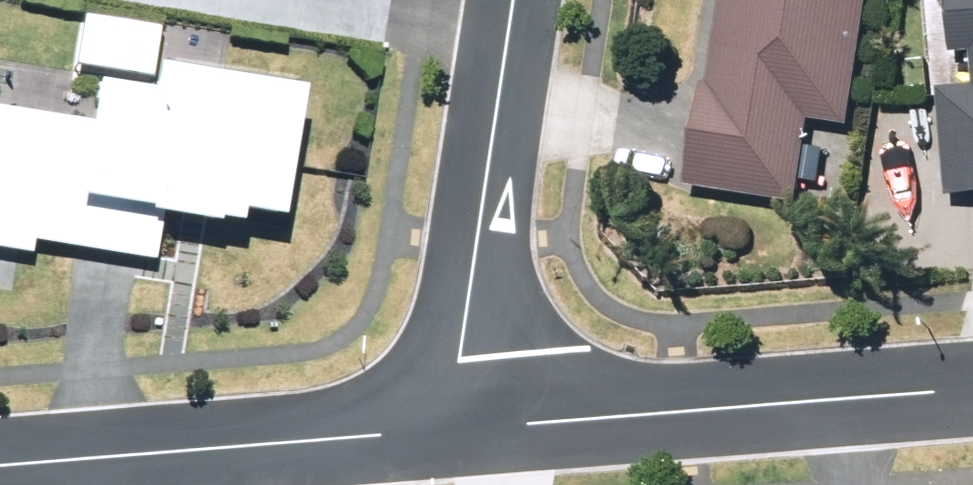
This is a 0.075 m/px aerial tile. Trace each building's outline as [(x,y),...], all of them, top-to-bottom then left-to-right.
[(871,0),(722,0),(711,89),(695,87),(689,142),(682,194),(796,208),(806,128),(855,134),(871,0)] [(947,62),(971,61),(972,95),(937,96),(942,210),(972,209),(972,0),(944,0),(947,62)] [(31,263),(32,248),(157,260),(160,236),(236,244),(237,234),(287,239),(301,100),(157,86),(154,116),(95,110),(92,135),(0,126),(0,260),(31,263)]
